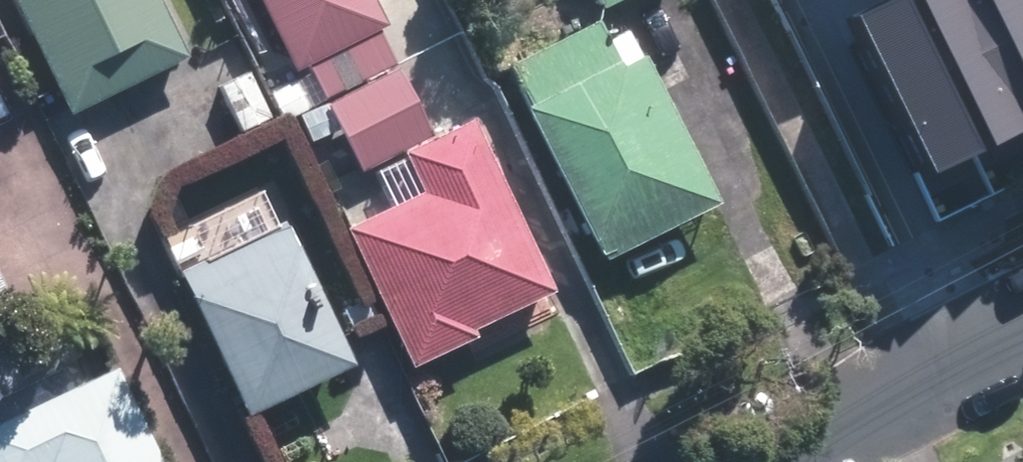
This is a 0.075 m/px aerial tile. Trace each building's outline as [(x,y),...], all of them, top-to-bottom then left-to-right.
[(158,0),(12,0),(64,107),(182,50),(158,0)] [(303,58),(320,91),(391,57),(375,24),(384,20),(374,0),(258,0),(290,65),(303,58)] [(861,15),(942,175),(1000,147),(926,0),(892,0),(861,15)] [(1000,147),(1022,135),(1022,61),(992,0),(926,0),(1000,147)] [(1022,61),(1022,0),(992,0),(1022,61)] [(617,61),(614,52),(593,13),(503,59),(523,99),(518,100),(597,257),(716,196),(640,49),(617,61)] [(394,61),(323,97),(356,163),(428,127),(394,61)] [(245,66),(216,79),(238,125),(267,112),(245,66)] [(307,101),(292,73),(265,89),(279,115),(307,101)] [(319,100),(297,111),(309,135),(332,124),(319,100)] [(346,226),(410,366),(473,336),(469,327),(550,290),(471,120),(404,150),(422,191),(346,226)] [(176,271),(245,414),(354,362),(285,218),(176,271)] [(115,364),(0,420),(0,461),(162,461),(115,364)]
